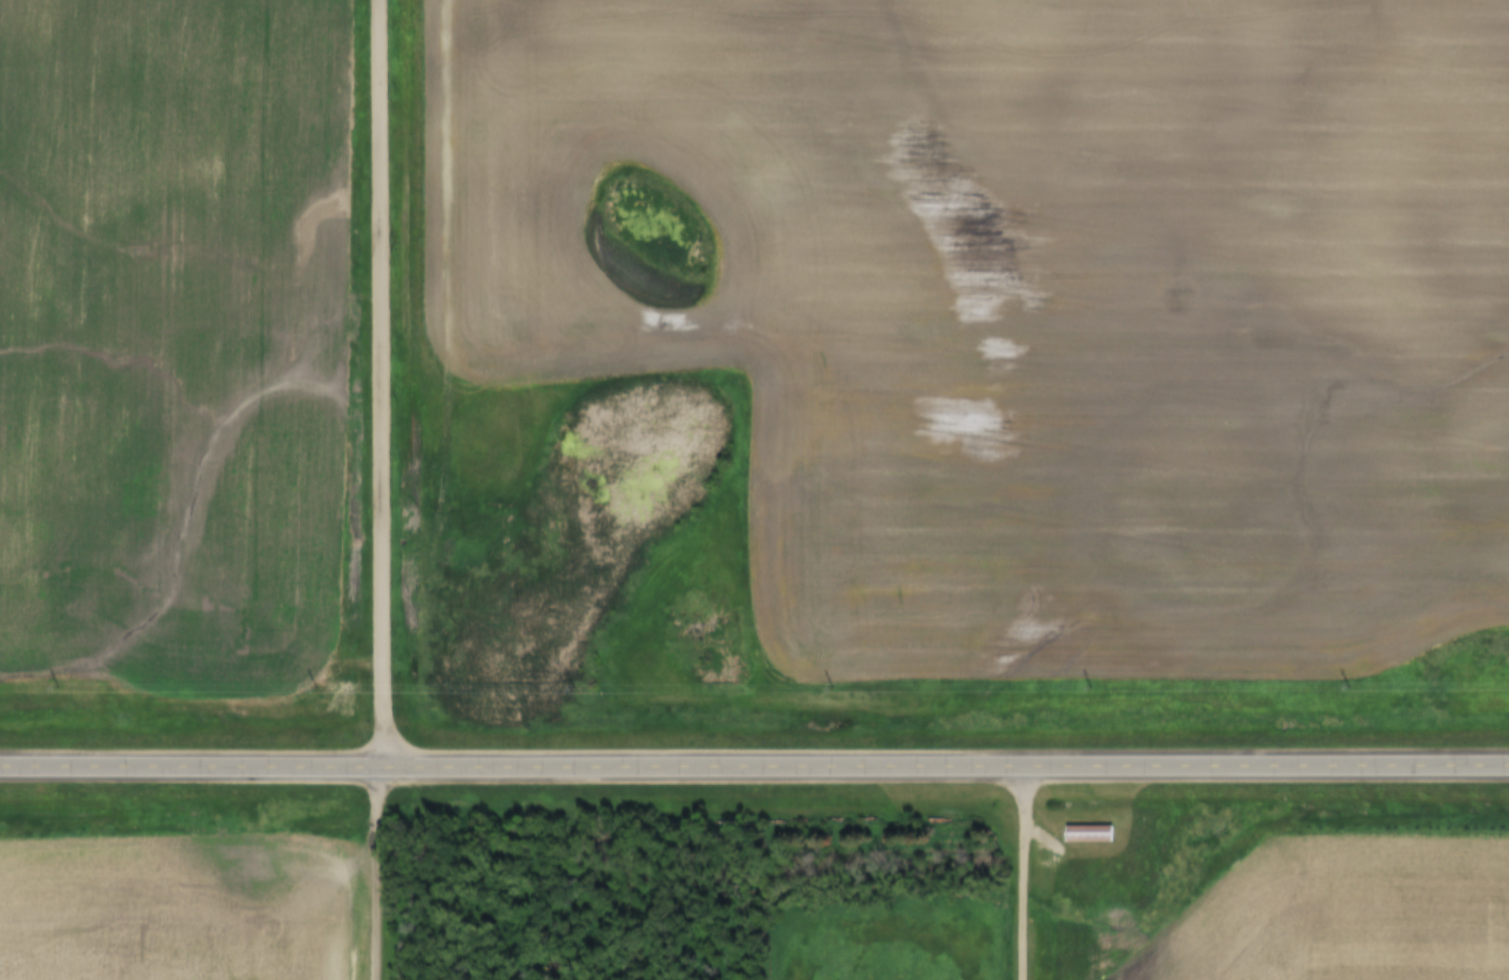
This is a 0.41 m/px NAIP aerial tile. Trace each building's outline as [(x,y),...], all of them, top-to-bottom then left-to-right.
[(1061,843),(1111,843),(1111,826),(1061,826),(1061,843)]
